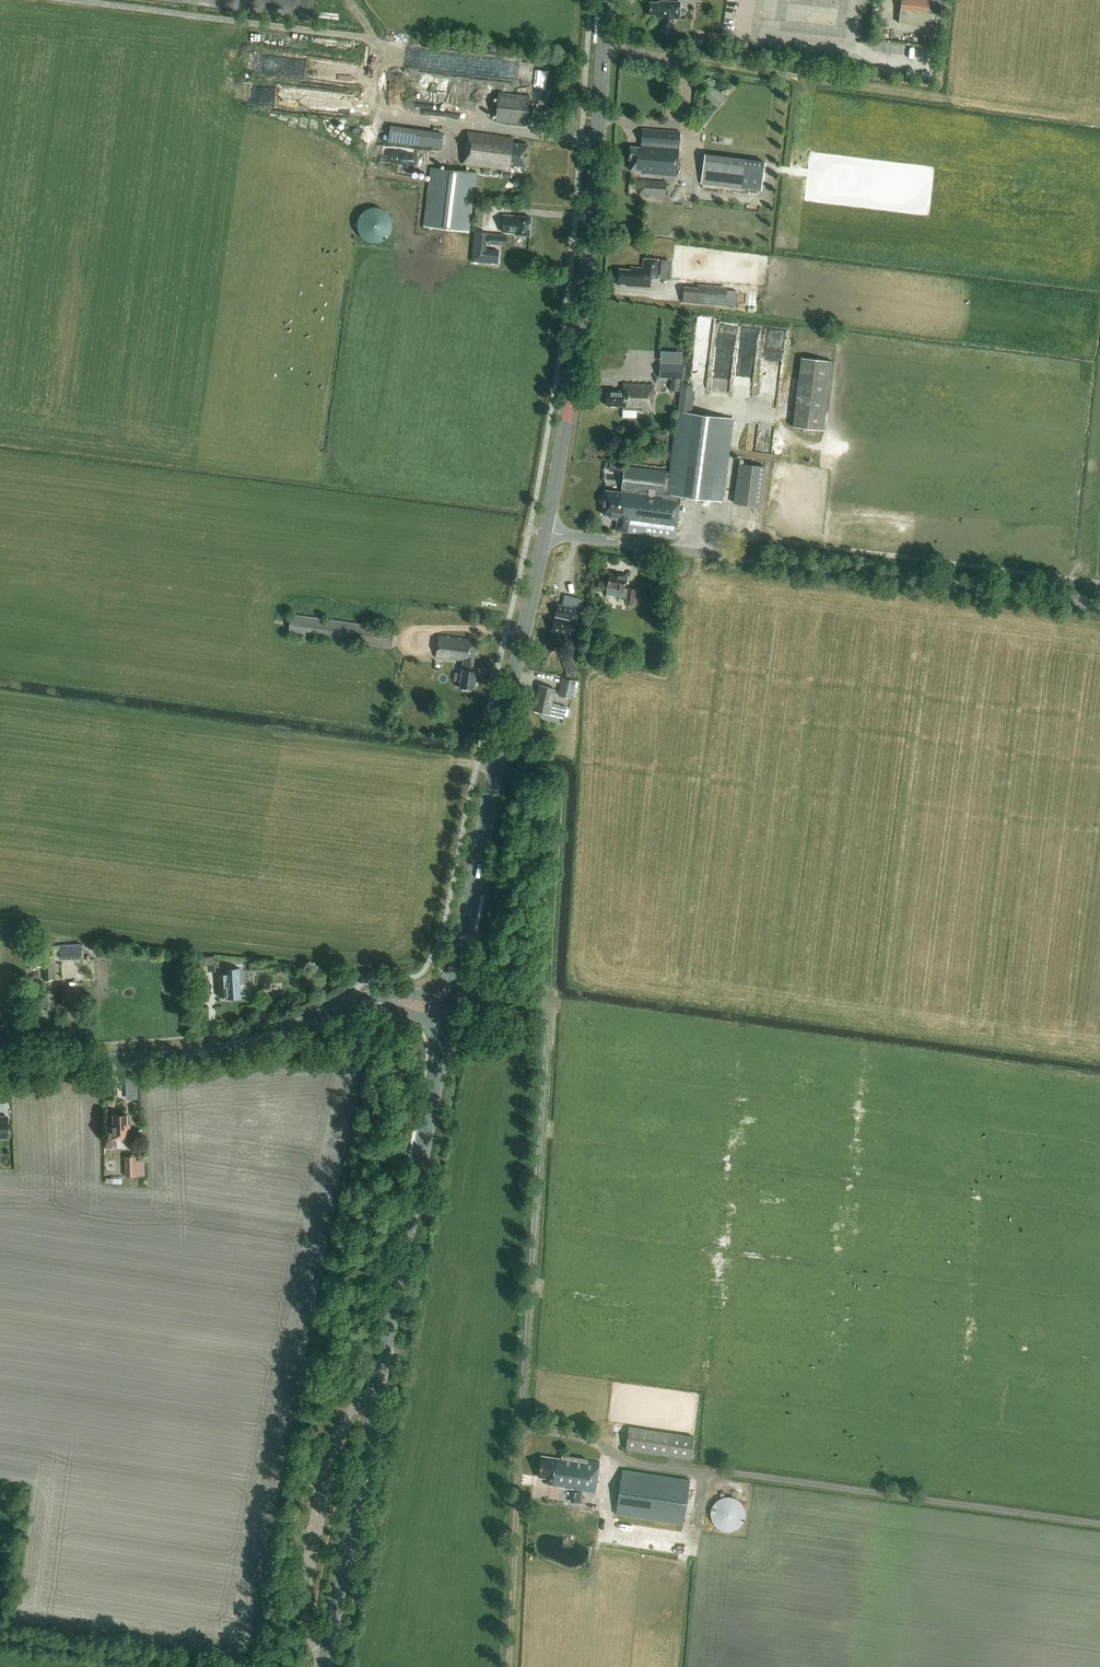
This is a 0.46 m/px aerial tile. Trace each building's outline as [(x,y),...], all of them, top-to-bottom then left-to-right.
[(899,17),(927,20),(928,14),(940,15),(942,0),(901,0),(899,17)] [(672,27),(673,18),(679,19),(680,2),(662,1),(661,3),(650,3),(649,15),(656,15),(656,17),(664,18),(663,27),(672,27)] [(709,31),(707,50),(720,51),(722,33),(709,31)] [(712,102),(720,92),(714,87),(706,97),(712,102)] [(527,125),(530,96),(498,92),(495,121),(527,125)] [(440,149),(443,133),(391,125),(388,141),(440,149)] [(680,131),(642,129),(641,147),(630,147),(629,159),(632,159),(631,169),(644,171),(644,173),(677,175),(680,131)] [(502,174),(510,175),(511,169),(512,169),(512,166),(514,166),(514,165),(525,166),(528,144),(512,142),(513,136),(467,131),(463,163),(466,163),(465,172),(432,168),(425,226),(468,232),(475,173),(468,172),(469,164),(508,169),(507,170),(503,170),(502,174)] [(761,191),(765,162),(705,153),(701,183),(761,191)] [(665,197),(666,181),(641,179),(640,194),(665,197)] [(476,204),(474,226),(485,227),(487,205),(476,204)] [(363,223),(363,240),(389,239),(388,208),(358,208),(359,223),(363,223)] [(503,232),(516,233),(516,235),(529,236),(531,217),(517,216),(504,215),(503,232)] [(487,232),(474,231),(471,261),(498,263),(499,250),(486,249),(487,232)] [(658,278),(659,259),(644,258),(643,268),(631,267),(631,269),(619,269),(618,284),(649,287),(650,277),(658,278)] [(683,287),(682,302),(726,305),(727,290),(697,288),(683,287)] [(675,338),(674,355),(682,355),(683,339),(675,338)] [(824,430),(832,361),(801,357),(793,427),(824,430)] [(684,363),(659,362),(658,378),(683,379),(684,363)] [(651,410),(653,385),(624,384),(623,391),(607,390),(606,405),(623,406),(622,409),(651,410)] [(616,530),(627,532),(675,539),(681,496),(722,501),(733,418),(678,411),(670,473),(625,467),(622,492),(606,490),(603,514),(613,515),(612,520),(617,520),(616,530)] [(733,503),(760,507),(766,466),(739,463),(733,503)] [(606,595),(611,595),(627,597),(626,602),(633,603),(635,589),(628,588),(628,589),(624,589),(626,576),(609,573),(607,587),(606,595)] [(552,631),(573,636),(578,616),(577,616),(578,609),(558,604),(552,631)] [(391,648),(394,629),(291,614),(288,634),(391,648)] [(454,681),(457,681),(460,681),(459,687),(474,689),(476,670),(472,670),(476,639),(438,636),(436,657),(463,660),(461,673),(455,672),(454,681)] [(568,673),(576,670),(571,658),(563,662),(568,673)] [(572,699),(576,681),(562,677),(558,695),(572,699)] [(564,717),(566,706),(552,703),(555,688),(539,685),(533,710),(564,717)] [(81,958),(81,944),(60,944),(60,959),(81,958)] [(52,962),(43,963),(44,980),(54,979),(52,962)] [(219,996),(227,996),(227,998),(241,997),(239,968),(228,969),(228,974),(218,975),(219,996)] [(63,1005),(79,1004),(78,987),(77,987),(77,982),(71,983),(71,987),(62,987),(63,1005)] [(117,1148),(131,1147),(130,1129),(129,1129),(128,1115),(113,1116),(113,1123),(111,1124),(112,1139),(117,1139),(117,1148)] [(0,1117),(0,1139),(8,1138),(7,1116),(0,1117)] [(136,1175),(136,1156),(124,1156),(125,1176),(136,1175)] [(690,1459),(694,1436),(629,1426),(625,1448),(690,1459)] [(595,1492),(599,1462),(561,1456),(561,1459),(542,1456),(538,1477),(547,1478),(546,1485),(595,1492)] [(683,1525),(690,1480),(622,1469),(615,1514),(683,1525)] [(572,1500),(578,1503),(582,1493),(576,1490),(572,1500)] [(710,1512),(710,1513),(710,1515),(711,1517),(711,1518),(712,1520),(713,1522),(713,1523),(714,1525),(716,1526),(717,1527),(719,1528),(720,1529),(721,1529),(723,1530),(724,1530),(725,1531),(728,1531),(729,1531),(731,1530),(732,1530),(734,1529),(736,1529),(737,1528),(739,1527),(740,1526),(741,1525),(741,1524),(742,1523),(743,1522),(744,1520),(744,1518),(745,1517),(745,1515),(745,1513),(745,1512),(745,1510),(744,1509),(744,1508),(744,1507),(743,1505),(742,1504),(741,1503),(740,1501),(739,1500),(737,1499),(736,1498),(735,1498),(733,1497),(731,1496),(729,1496),(728,1496),(726,1496),(725,1496),(724,1497),(722,1497),(720,1498),(719,1498),(718,1499),(716,1501),(714,1502),(714,1503),(713,1505),(712,1506),(711,1508),(711,1509),(711,1510),(710,1512)]
